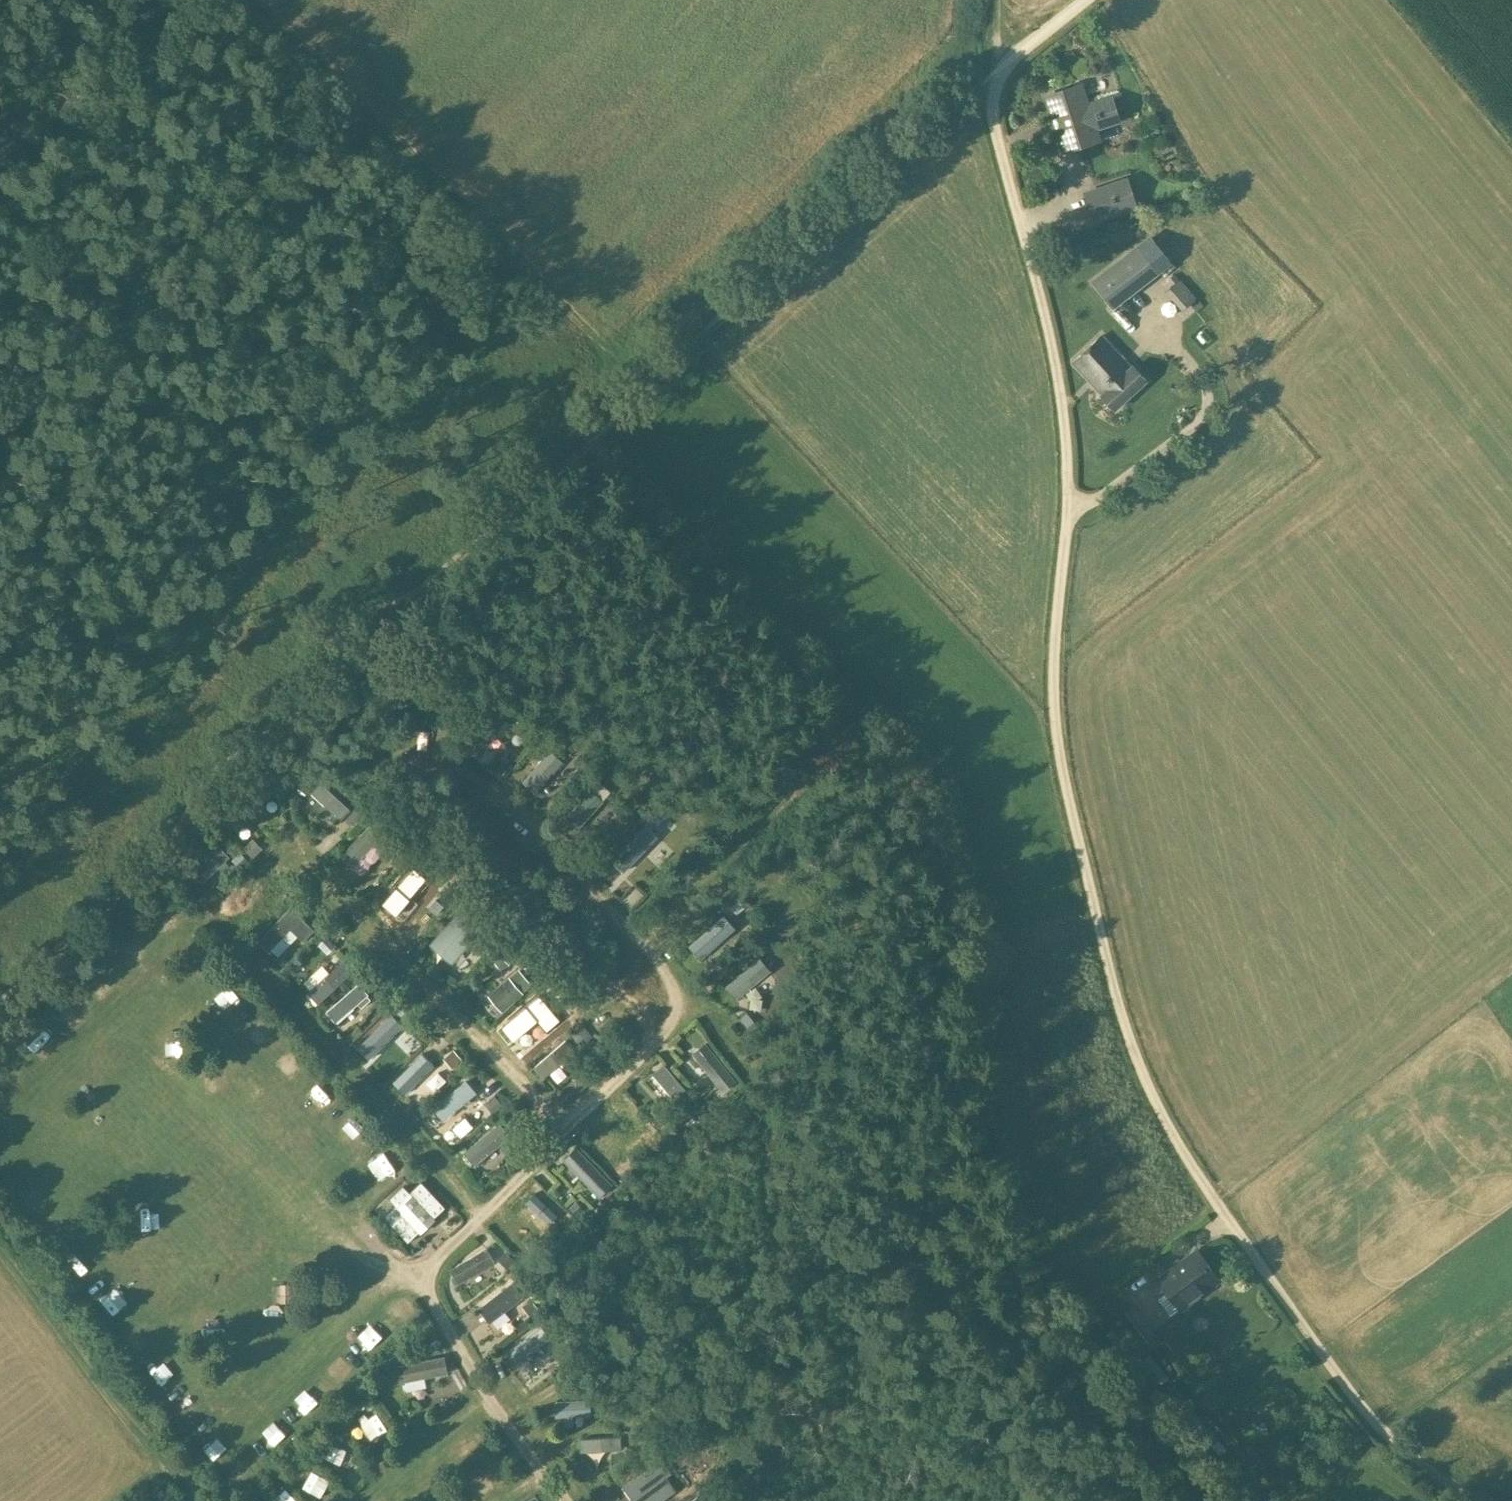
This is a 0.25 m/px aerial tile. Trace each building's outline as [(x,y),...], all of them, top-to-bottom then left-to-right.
[(1119,120),(1111,98),(1088,106),(1081,86),(1047,97),(1065,150),(1099,139),(1096,128),(1119,120)] [(1114,199),(1092,207),(1096,220),(1136,207),(1127,180),(1109,186),(1114,199)] [(1092,281),(1114,310),(1160,274),(1138,245),(1092,281)] [(1180,278),(1171,287),(1188,306),(1198,297),(1180,278)] [(1131,371),(1100,338),(1075,362),(1105,394),(1103,396),(1114,408),(1145,380),(1134,368),(1131,371)] [(484,760),(505,718),(484,707),(462,750),(484,760)] [(553,750),(522,779),(534,792),(565,763),(553,750)] [(340,819),(351,808),(321,780),(311,792),(340,819)] [(647,823),(598,869),(611,884),(660,838),(647,823)] [(338,856),(353,870),(381,839),(367,826),(338,856)] [(191,870),(204,883),(229,860),(217,846),(191,870)] [(233,911),(262,883),(248,869),(219,897),(233,911)] [(291,928),(304,940),(315,928),(290,906),(259,941),(270,951),(291,928)] [(460,912),(429,941),(449,963),(481,934),(460,912)] [(702,958),(737,926),(724,912),(689,944),(702,958)] [(725,981),(741,1006),(783,979),(767,954),(725,981)] [(343,958),(308,992),(319,1004),(354,969),(343,958)] [(511,975),(522,993),(532,987),(521,969),(511,975)] [(489,989),(500,1010),(523,998),(512,978),(489,989)] [(360,981),(325,1009),(336,1022),(370,995),(360,981)] [(391,1012),(357,1045),(369,1058),(404,1025),(391,1012)] [(537,1018),(510,1044),(521,1055),(548,1029),(537,1018)] [(543,1077),(568,1059),(559,1047),(534,1065),(543,1077)] [(403,1092),(436,1066),(424,1052),(392,1077),(403,1092)] [(670,1103),(687,1096),(672,1062),(656,1069),(670,1103)] [(465,1078),(433,1107),(446,1121),(477,1091),(465,1078)] [(474,1164),(511,1135),(500,1121),(463,1150),(474,1164)] [(579,1143),(563,1158),(599,1197),(615,1182),(579,1143)] [(405,1184),(390,1196),(396,1204),(384,1214),(408,1242),(448,1208),(423,1179),(410,1190),(405,1184)] [(517,1216),(542,1195),(534,1186),(509,1207),(517,1216)] [(134,1233),(145,1233),(145,1218),(134,1217),(134,1233)] [(461,1283),(496,1260),(486,1245),(451,1267),(461,1283)] [(1159,1278),(1182,1308),(1221,1279),(1198,1249),(1159,1278)] [(265,1270),(281,1266),(278,1253),(261,1257),(265,1270)] [(487,1319),(525,1298),(516,1282),(478,1303),(487,1319)] [(1155,1336),(1157,1335),(1135,1305),(1112,1321),(1135,1352),(1141,1347),(1146,1354),(1160,1343),(1155,1336)] [(542,1324),(507,1350),(517,1363),(552,1338),(542,1324)] [(402,1380),(449,1372),(446,1354),(399,1363),(402,1380)] [(563,1399),(563,1416),(592,1415),(591,1397),(563,1399)] [(581,1449),(609,1449),(609,1436),(580,1437),(581,1449)] [(328,1443),(323,1459),(343,1465),(348,1448),(328,1443)] [(634,1500),(661,1500),(679,1488),(658,1458),(622,1483),(634,1500)]
